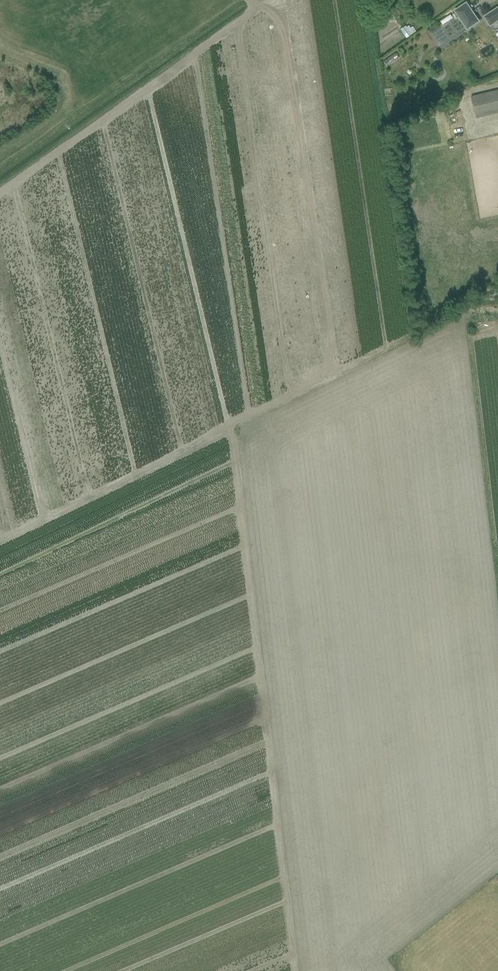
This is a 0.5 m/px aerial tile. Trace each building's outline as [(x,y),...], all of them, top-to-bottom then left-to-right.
[(478,22),(466,4),(455,11),(467,29),(478,22)] [(391,6),(383,11),(391,22),(399,16),(401,14),(398,10),(396,11),(391,6)] [(485,17),(491,26),(497,20),(497,8),(485,17)] [(406,26),(400,30),(406,38),(412,34),(406,26)] [(471,97),(475,115),(497,110),(497,91),(471,97)]
